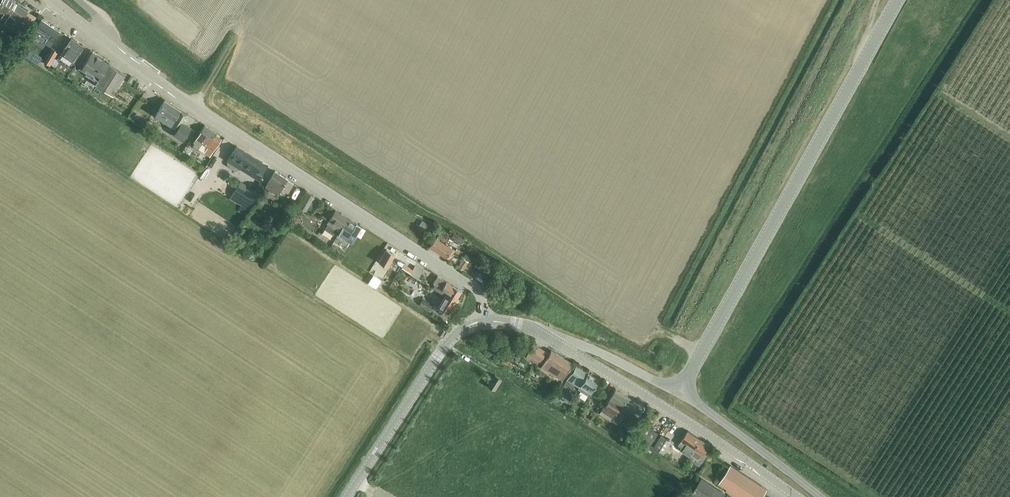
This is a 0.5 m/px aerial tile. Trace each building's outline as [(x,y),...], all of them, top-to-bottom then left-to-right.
[(0,2),(0,11),(4,14),(1,19),(4,21),(3,23),(15,31),(23,19),(28,10),(12,0),(1,0),(0,2)] [(51,45),(60,31),(42,19),(33,33),(51,45)] [(74,62),(78,55),(84,46),(72,39),(62,54),(74,62)] [(50,65),(59,52),(54,48),(52,47),(43,61),(50,65)] [(112,93),(122,78),(124,75),(107,64),(108,63),(92,52),(82,68),(87,71),(86,74),(96,81),(95,82),(112,93)] [(183,140),(192,127),(183,121),(187,114),(165,100),(156,115),(171,125),(177,129),(173,134),(183,140)] [(199,133),(194,142),(195,143),(194,146),(199,150),(200,149),(204,152),(208,147),(214,151),(215,149),(221,139),(216,135),(217,133),(205,125),(199,133)] [(260,177),(267,165),(237,146),(228,160),(229,161),(228,164),(228,166),(235,170),(237,170),(240,168),(253,177),(258,180),(260,177)] [(288,191),(294,183),(275,171),(266,186),(278,194),(282,188),(288,192),(288,191)] [(240,182),(236,189),(255,201),(266,183),(262,181),(255,192),(240,182)] [(306,210),(315,196),(308,192),(299,206),(306,210)] [(319,192),(310,206),(317,210),(326,196),(319,192)] [(339,231),(349,218),(336,210),(327,223),(328,224),(325,230),(334,235),(337,230),(339,231)] [(352,242),(356,235),(362,227),(349,218),(339,231),(338,233),(352,242)] [(461,245),(464,239),(455,233),(451,238),(461,245)] [(452,255),(455,249),(453,247),(436,236),(435,238),(429,246),(446,257),(449,253),(452,255)] [(388,266),(395,255),(386,249),(379,261),(388,266)] [(463,270),(468,261),(463,258),(458,267),(463,270)] [(418,279),(420,275),(404,264),(402,267),(410,272),(410,273),(418,279)] [(425,278),(431,270),(425,265),(422,269),(415,264),(412,268),(425,278)] [(435,284),(433,287),(446,296),(447,294),(456,299),(461,291),(453,285),(438,276),(434,283),(435,284)] [(434,293),(430,299),(440,306),(439,306),(444,309),(448,312),(456,299),(447,294),(446,296),(444,299),(434,293)] [(429,311),(433,305),(424,298),(419,305),(429,311)] [(540,360),(546,351),(534,344),(528,353),(540,360)] [(546,359),(541,367),(552,374),(562,380),(567,372),(572,363),(552,350),(550,354),(546,359)] [(510,370),(514,364),(503,357),(499,363),(510,370)] [(571,373),(562,387),(563,387),(563,388),(573,395),(574,394),(576,390),(573,388),(575,385),(579,387),(578,389),(581,391),(588,396),(589,396),(591,392),(594,388),(599,379),(576,365),(571,373)] [(495,390),(502,379),(495,375),(488,386),(495,390)] [(564,399),(564,400),(568,403),(573,395),(563,388),(558,395),(564,399)] [(609,397),(601,409),(613,417),(614,417),(612,420),(618,424),(621,419),(633,401),(627,397),(628,396),(615,388),(614,389),(609,397)] [(689,458),(691,455),(701,439),(688,430),(682,438),(678,444),(682,447),(681,449),(689,455),(688,457),(689,458)] [(670,444),(659,437),(653,447),(664,454),(670,444)] [(689,458),(699,465),(703,461),(708,452),(705,450),(709,445),(709,444),(701,439),(691,455),(689,458)] [(762,496),(767,489),(730,465),(719,482),(728,487),(726,490),(737,496),(761,496),(762,496)] [(725,493),(701,478),(692,492),(701,496),(722,496),(725,493)]
